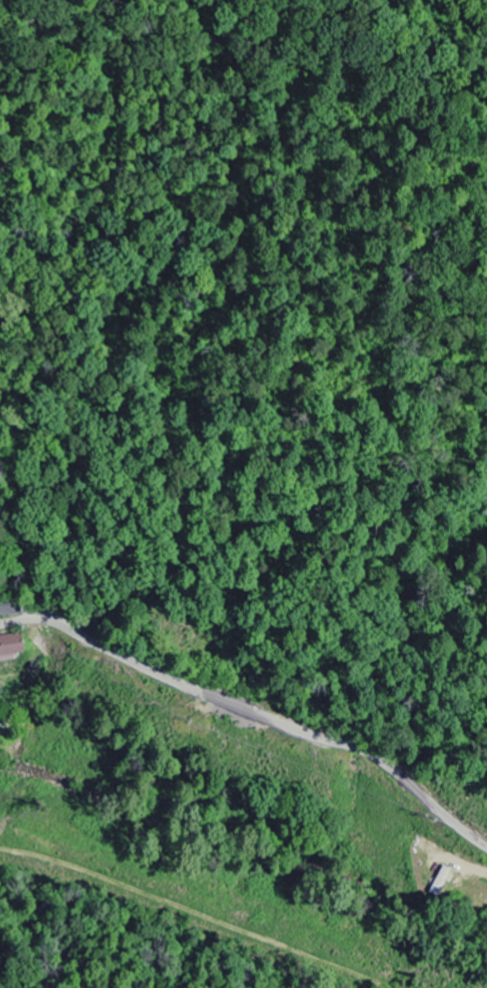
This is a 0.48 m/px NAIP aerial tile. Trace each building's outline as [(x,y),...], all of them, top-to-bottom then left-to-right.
[(14,661),(13,655),(21,655),(20,637),(0,638),(0,662),(14,661)] [(439,899),(452,872),(442,867),(430,894),(439,899)]
